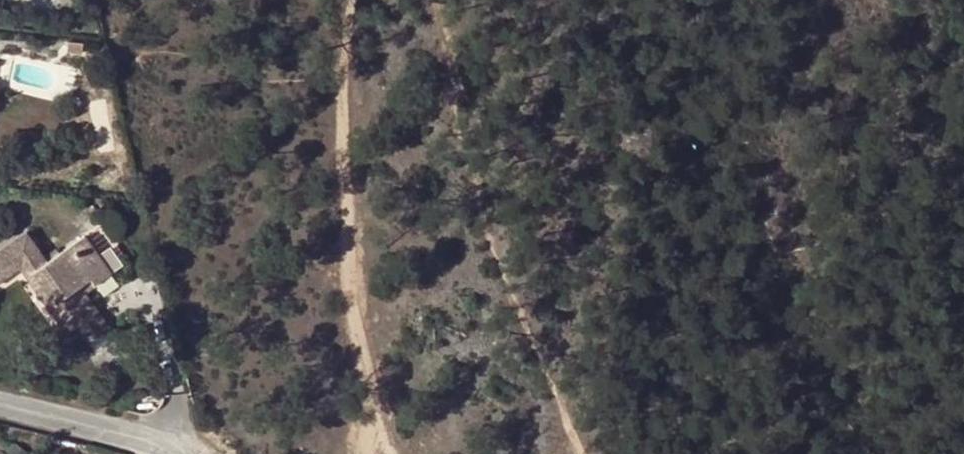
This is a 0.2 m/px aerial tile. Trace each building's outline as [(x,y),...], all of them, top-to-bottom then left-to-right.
[(112,272),(128,261),(101,223),(85,234),(112,272)] [(18,266),(28,280),(34,276),(50,298),(45,303),(62,327),(70,322),(85,344),(107,328),(92,305),(85,311),(71,290),(90,277),(95,285),(112,272),(85,234),(59,253),(47,261),(43,256),(24,230),(0,247),(0,279),(18,266)] [(56,248),(43,256),(47,261),(59,253),(56,248)] [(28,280),(45,303),(50,298),(34,276),(28,280)] [(84,293),(95,285),(90,277),(71,290),(85,311),(92,305),(84,293)]
